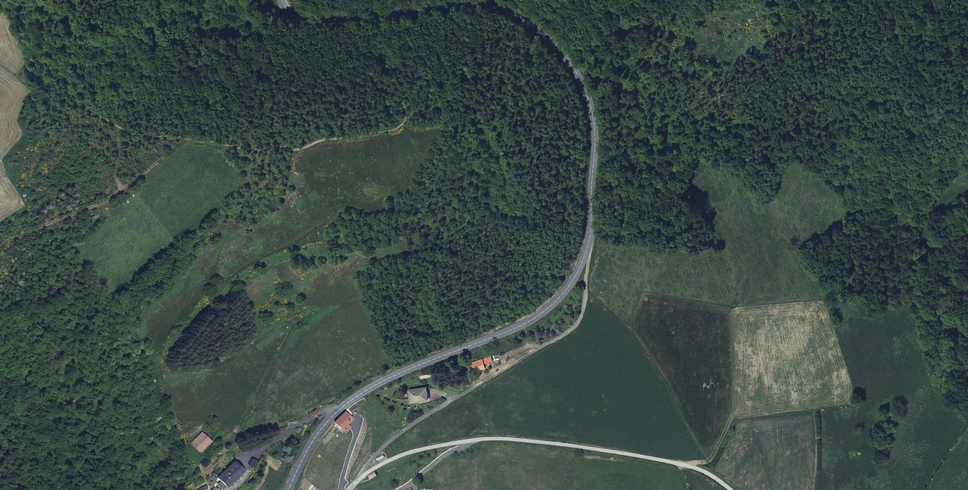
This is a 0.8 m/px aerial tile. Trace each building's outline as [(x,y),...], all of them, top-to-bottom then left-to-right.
[(491,349),(472,354),(474,359),(476,359),(478,363),(486,360),(484,357),(493,354),(491,349)] [(425,381),(407,383),(409,396),(427,394),(425,381)] [(345,408),(333,418),(338,422),(349,413),(345,408)] [(204,427),(193,436),(200,444),(211,434),(204,427)] [(214,470),(222,479),(240,464),(232,455),(214,470)] [(376,473),(374,469),(367,474),(371,478),(376,473)] [(406,478),(398,483),(401,486),(406,483),(409,482),(406,478)]
